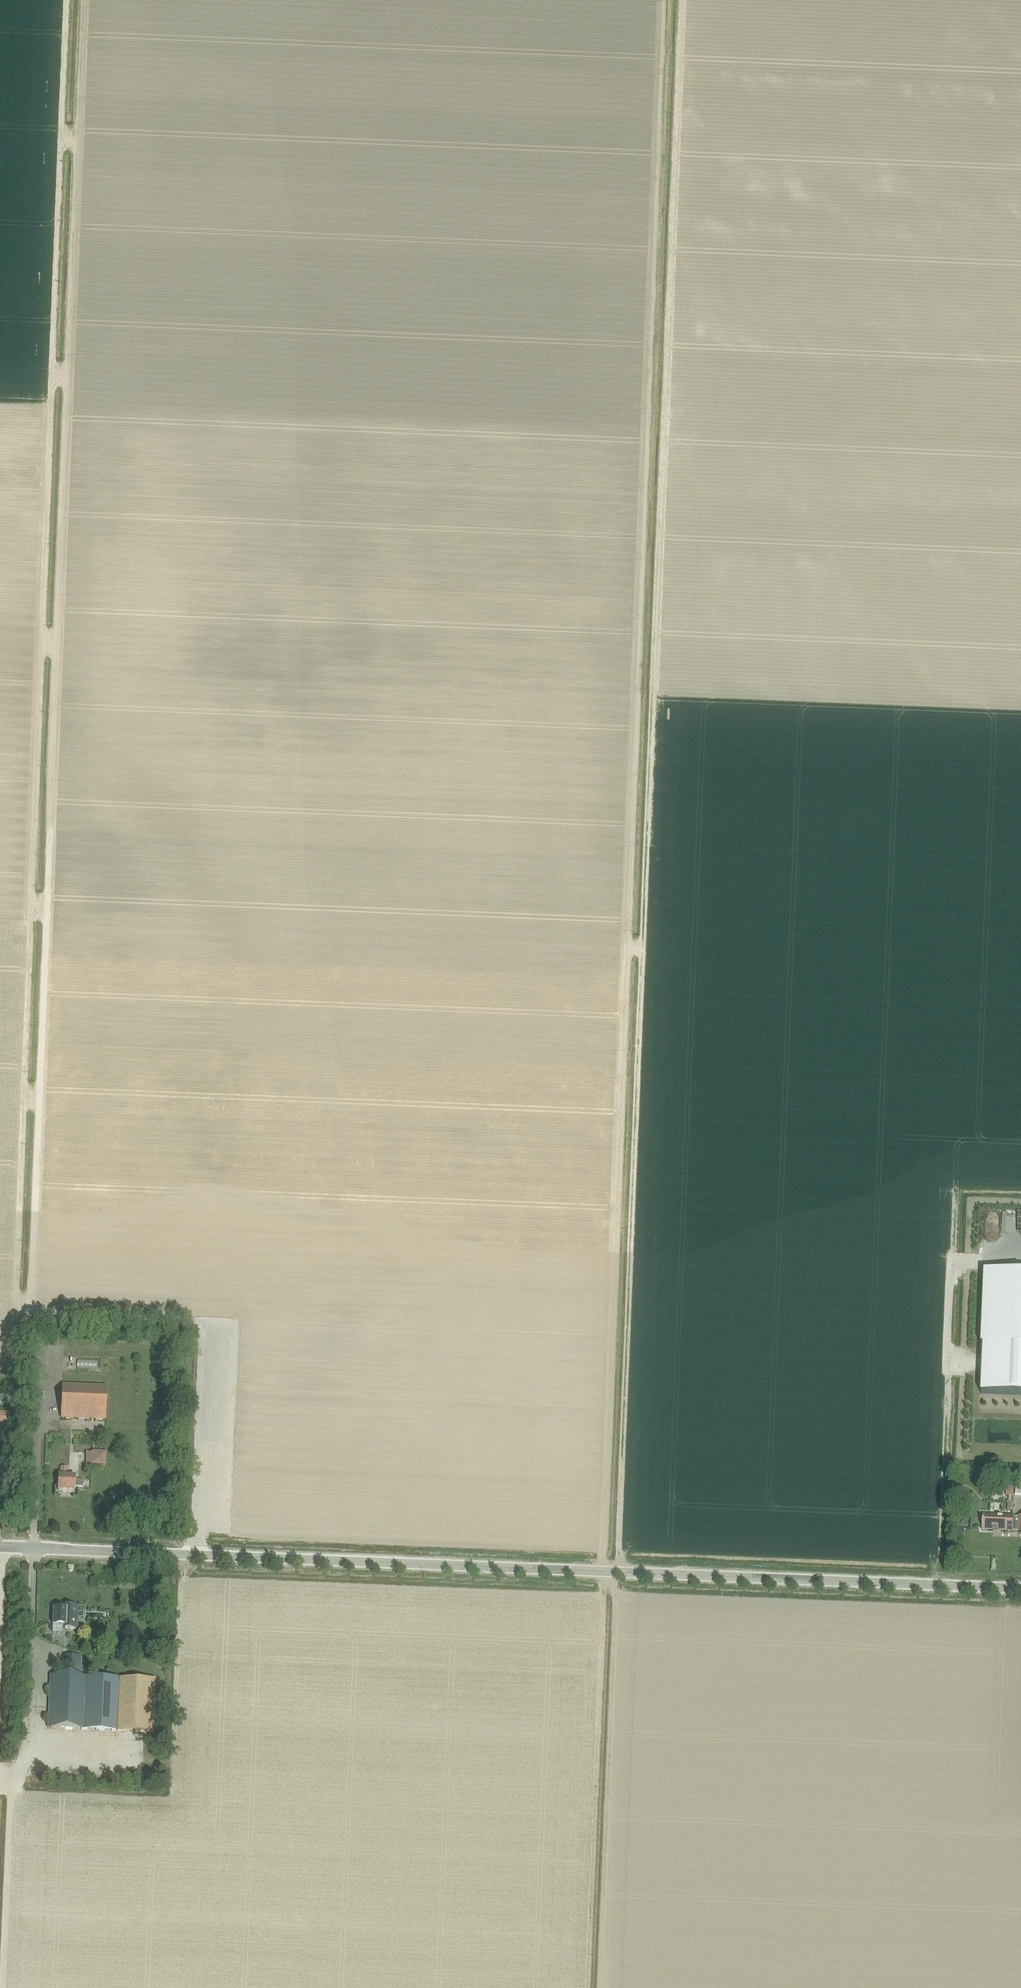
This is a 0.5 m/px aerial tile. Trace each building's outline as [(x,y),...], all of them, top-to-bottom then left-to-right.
[(986,1273),(981,1393),(1020,1395),(1020,1274),(986,1273)] [(62,1385),(60,1418),(104,1420),(106,1387),(62,1385)] [(11,1413),(0,1412),(0,1423),(10,1424),(11,1413)] [(105,1463),(104,1450),(85,1450),(85,1464),(105,1463)] [(60,1476),(58,1476),(58,1491),(74,1491),(74,1487),(82,1487),(82,1481),(74,1481),(74,1477),(66,1477),(67,1468),(60,1468),(60,1476)] [(982,1531),(1011,1532),(1011,1531),(1018,1532),(1017,1532),(1020,1533),(1020,1517),(1018,1517),(1018,1518),(1012,1517),(982,1515),(982,1531)] [(65,1609),(53,1609),(52,1626),(64,1627),(64,1630),(77,1630),(77,1618),(74,1618),(75,1607),(65,1606),(65,1609)] [(79,1669),(79,1654),(67,1654),(67,1669),(79,1669)] [(119,1679),(119,1680),(117,1680),(117,1679),(50,1676),(48,1729),(115,1732),(115,1731),(117,1731),(152,1733),(154,1681),(119,1679)]
